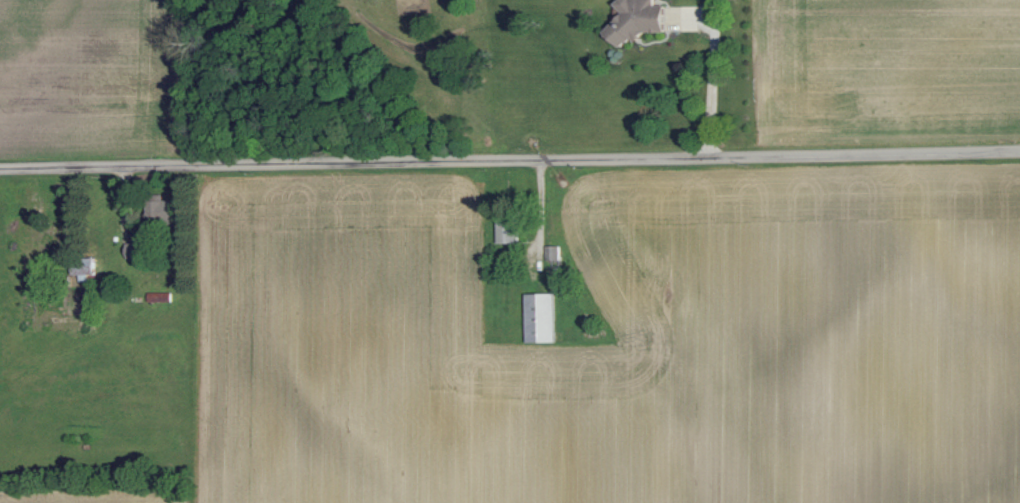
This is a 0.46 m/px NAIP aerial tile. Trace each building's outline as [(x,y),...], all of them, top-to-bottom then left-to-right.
[(617,3),(620,0),(656,0),(656,4),(666,4),(666,31),(645,31),(637,39),(634,36),(629,41),(628,40),(622,45),(615,38),(615,39),(606,30),(625,11),(617,3)] [(496,244),(516,243),(516,218),(496,218),(496,244)] [(126,243),(125,257),(139,257),(139,243),(126,243)] [(546,262),(559,262),(559,245),(546,246),(546,262)] [(74,275),(93,275),(93,258),(73,259),(74,275)] [(148,293),(148,301),(170,302),(170,293),(148,293)] [(554,342),(553,293),(524,294),(526,343),(554,342)]
